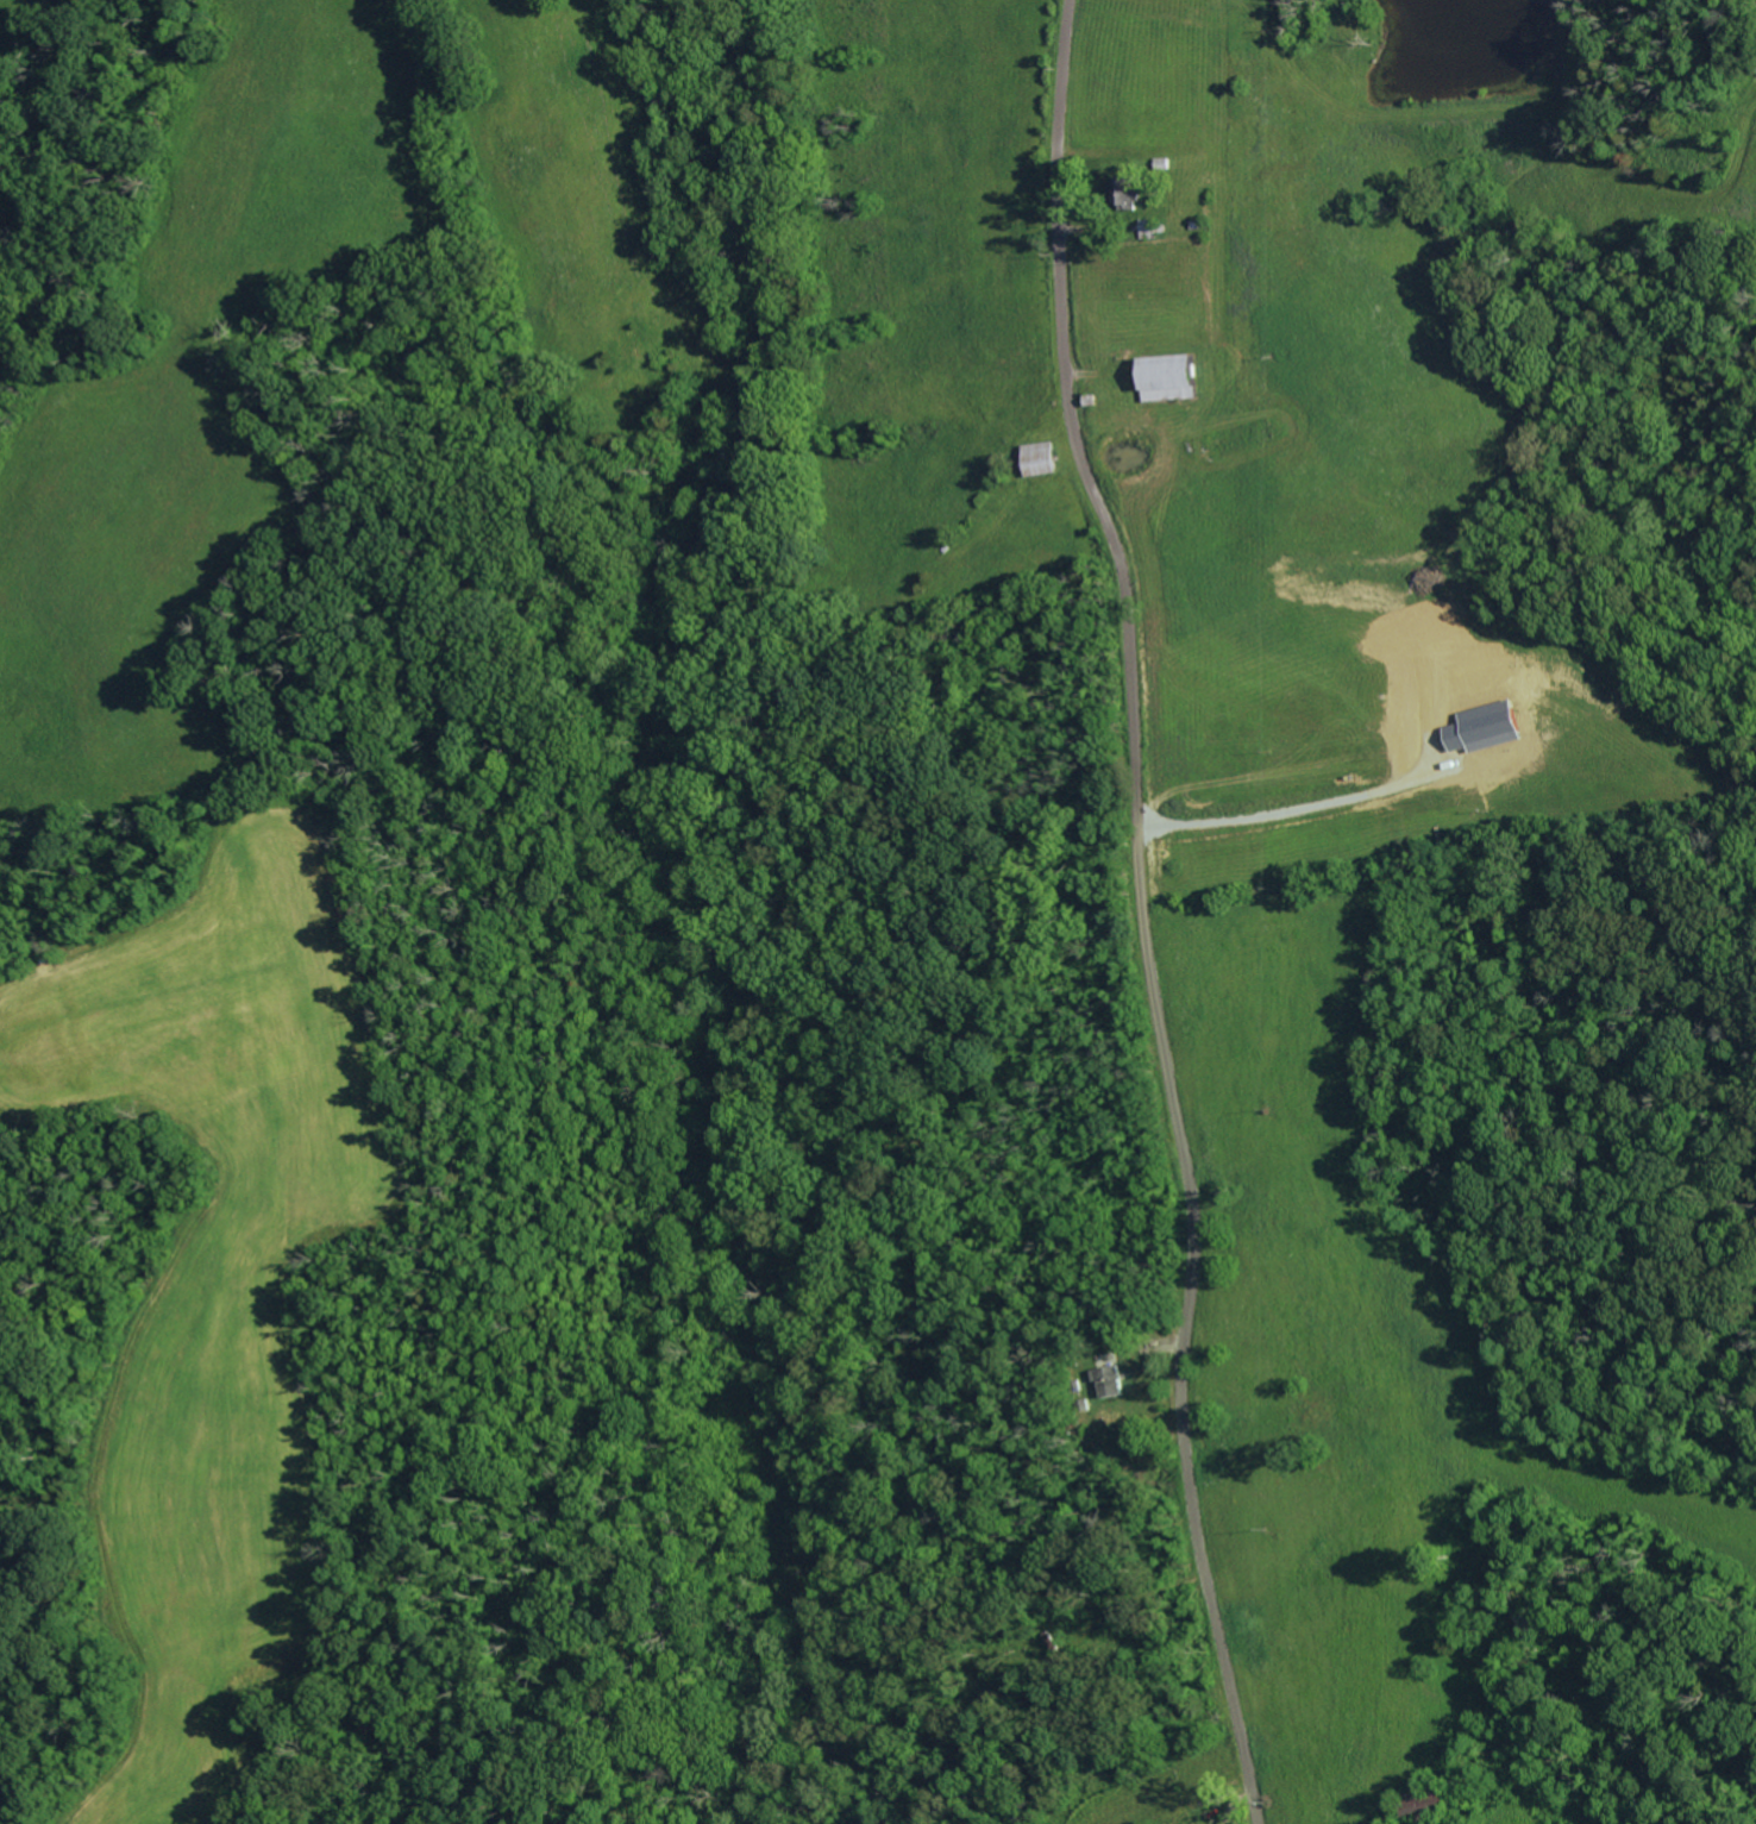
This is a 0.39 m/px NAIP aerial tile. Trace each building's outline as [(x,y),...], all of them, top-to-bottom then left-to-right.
[(1119,178),(1118,207),(1142,208),(1143,179),(1119,178)] [(1158,219),(1143,219),(1144,238),(1158,237),(1158,219)] [(1144,355),(1146,400),(1200,397),(1198,352),(1144,355)] [(1099,1370),(1107,1397),(1128,1392),(1120,1364),(1099,1370)]
